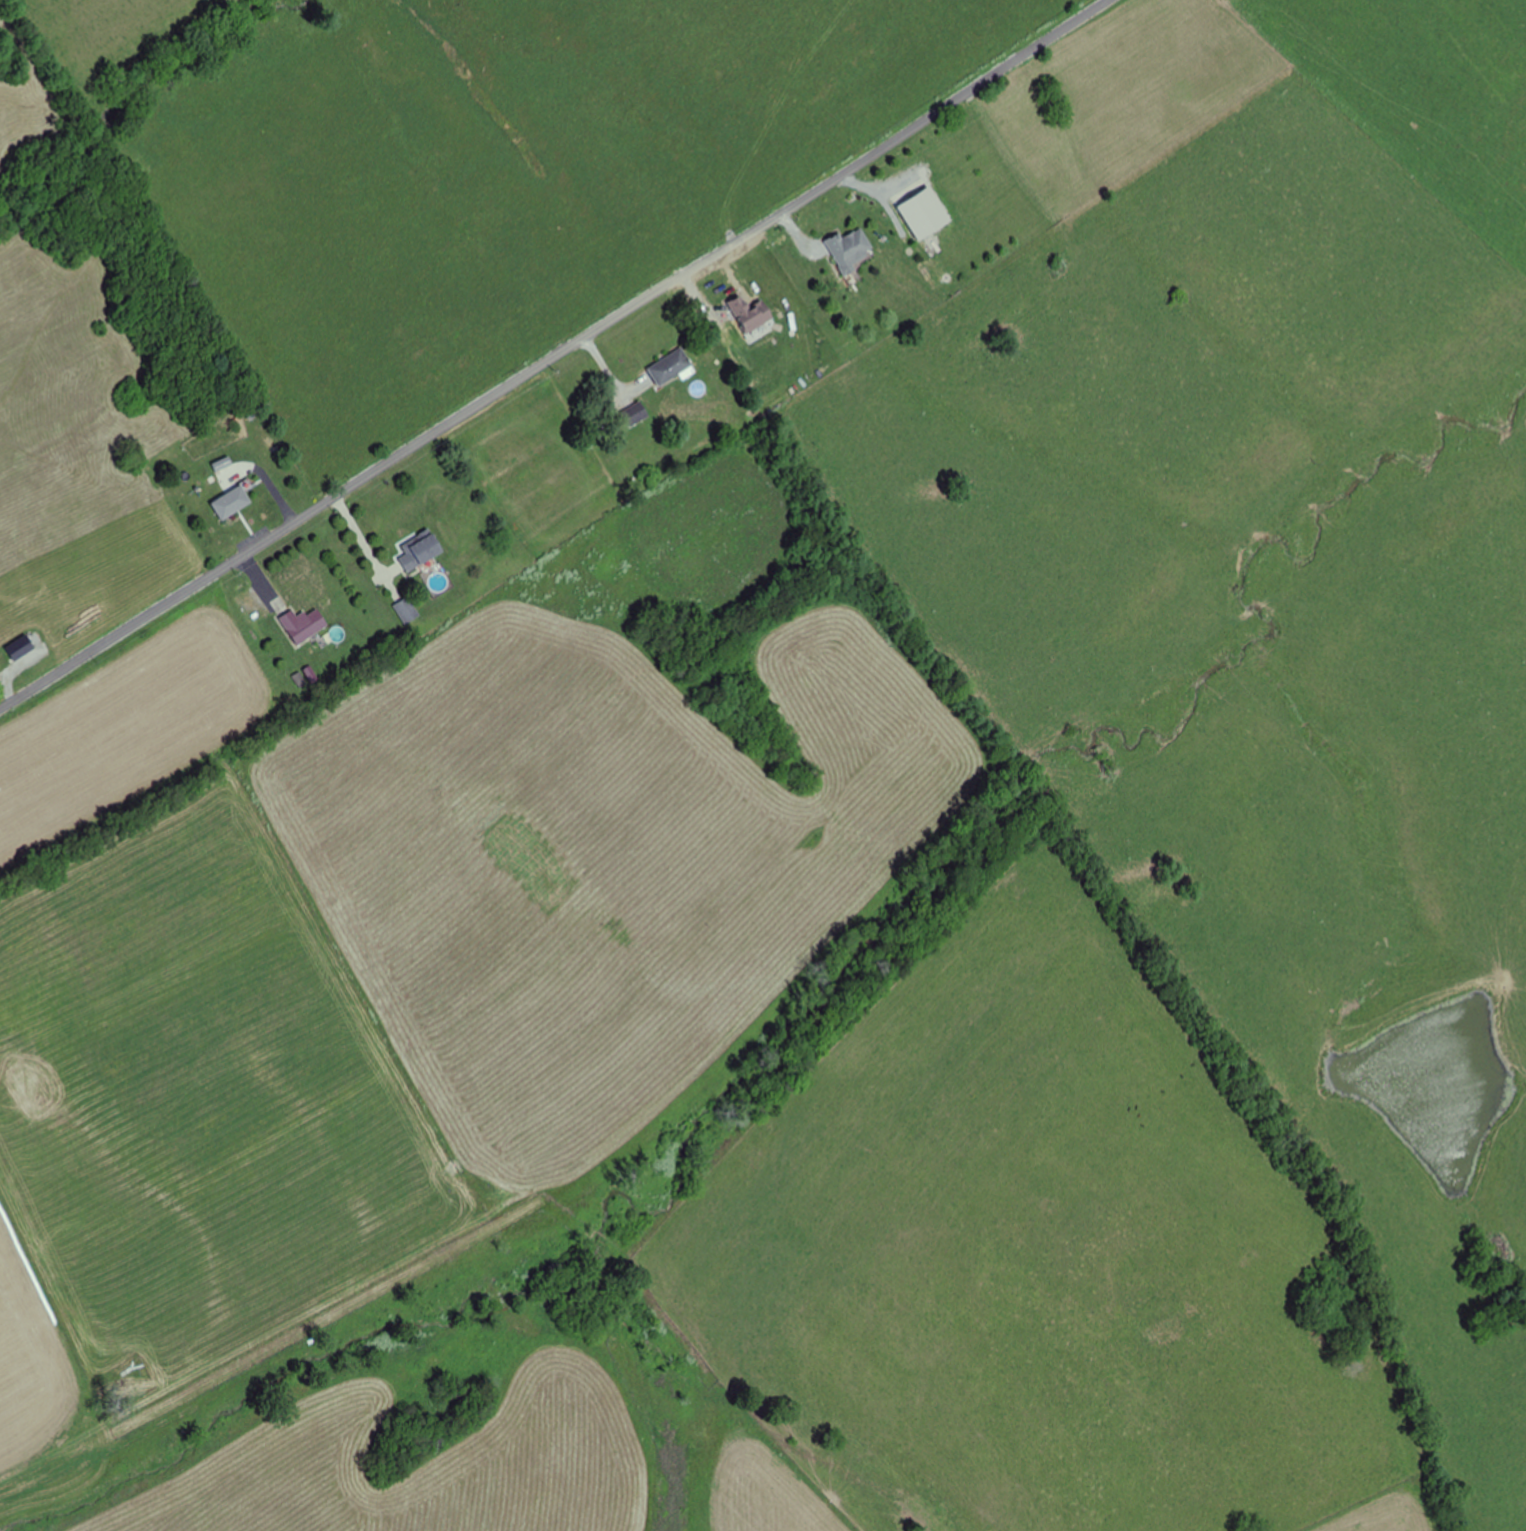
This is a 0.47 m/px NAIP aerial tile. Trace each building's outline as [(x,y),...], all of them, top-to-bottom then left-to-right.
[(842,274),(876,257),(861,228),(842,238),(839,233),(825,240),(842,274)] [(774,320),(765,299),(748,307),(743,296),(730,302),(744,334),(774,320)] [(648,367),(658,385),(693,367),(683,348),(648,367)] [(621,412),(629,429),(650,418),(642,402),(621,412)] [(212,504),(223,522),(253,504),(242,486),(212,504)] [(408,572),(446,550),(433,529),(404,547),(407,553),(399,558),(408,572)] [(293,609),(280,617),(296,645),(329,625),(318,607),(298,618),(293,609)]
